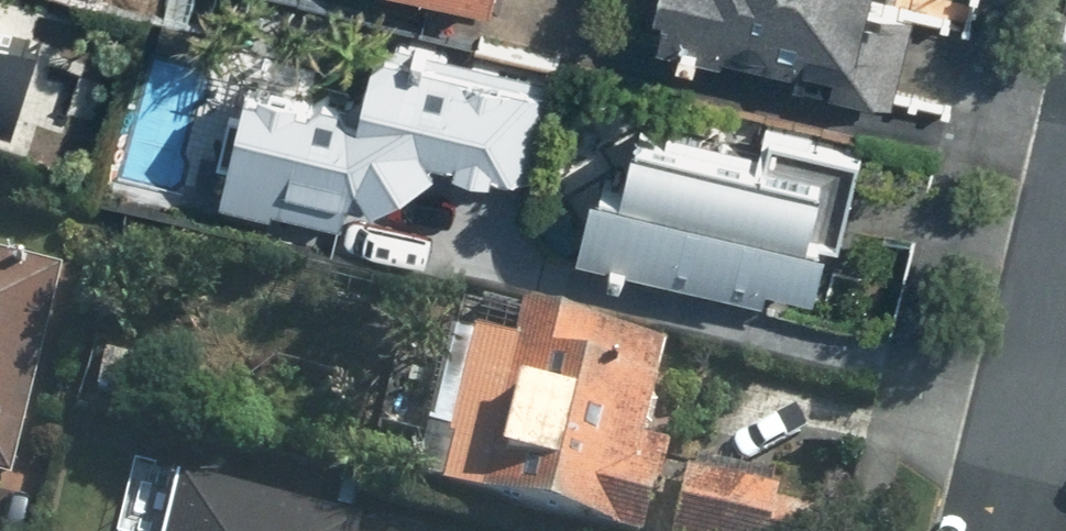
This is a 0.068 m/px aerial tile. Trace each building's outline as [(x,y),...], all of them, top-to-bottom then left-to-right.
[(657,9),(667,12),(659,43),(892,98),(913,12),(865,1),(865,0),(659,0),(657,9)] [(15,127),(38,46),(0,36),(0,123),(15,127)] [(553,90),(381,49),(364,118),(249,90),(223,199),(346,226),(448,164),(531,182),(553,90)] [(635,139),(622,192),(596,185),(580,248),(762,294),(766,275),(819,288),(843,191),(635,139)] [(10,482),(57,273),(0,261),(0,480),(10,482)] [(662,451),(641,446),(663,350),(523,318),(515,351),(474,342),(438,501),(569,530),(644,530),(662,451)] [(362,518),(183,478),(171,530),(359,530),(362,518)]
